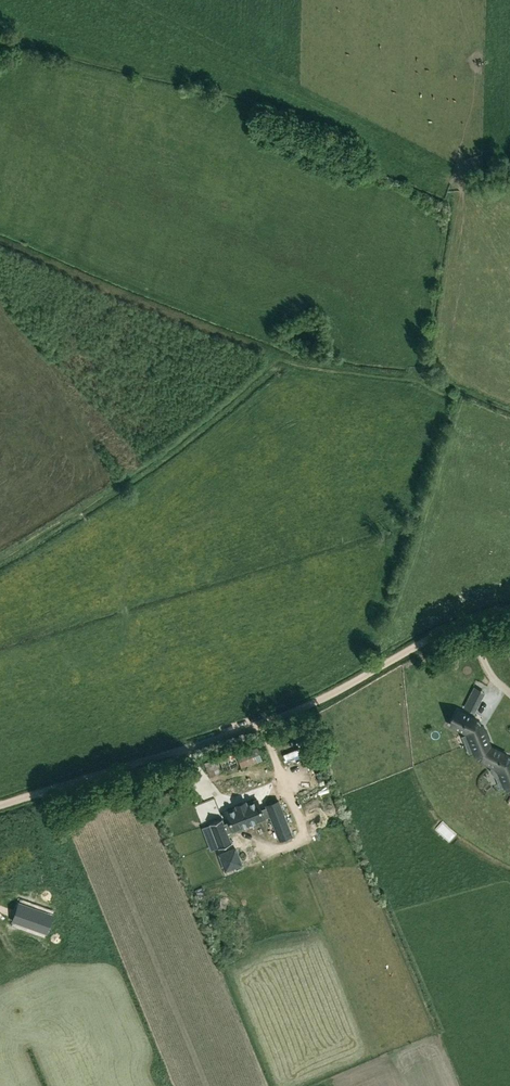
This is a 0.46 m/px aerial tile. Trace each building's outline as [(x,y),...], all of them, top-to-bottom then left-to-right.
[(475,712),(480,702),(469,696),(464,706),(475,712)] [(458,710),(451,724),(467,733),(475,753),(491,747),(485,729),(483,730),(479,721),(458,710)] [(236,755),(241,767),(262,759),(257,747),(236,755)] [(494,775),(500,773),(502,779),(507,790),(509,792),(509,757),(491,747),(475,753),(478,758),(492,766),(490,771),(494,775)] [(233,752),(218,758),(223,771),(238,765),(233,752)] [(209,776),(222,771),(216,758),(204,762),(209,776)] [(321,762),(314,765),(322,783),(329,780),(321,762)] [(247,791),(260,787),(256,773),(243,777),(247,791)] [(315,778),(301,782),(303,788),(317,784),(315,778)] [(318,790),(305,793),(306,799),(319,796),(318,790)] [(321,796),(308,801),(312,813),(325,809),(321,796)] [(257,801),(242,807),(249,824),(263,818),(263,819),(264,819),(264,818),(270,815),(280,839),(291,835),(279,802),(267,806),(268,808),(262,811),(257,800),(257,801)] [(234,830),(249,824),(242,807),(227,813),(227,812),(226,812),(230,823),(224,825),(223,821),(223,820),(210,825),(210,826),(211,825),(219,847),(218,847),(219,848),(232,843),(232,842),(231,842),(227,832),(233,830),(233,831),(234,830)] [(326,813),(317,818),(322,828),(331,823),(326,813)] [(329,842),(328,828),(319,829),(320,843),(329,842)] [(225,870),(241,864),(235,848),(219,854),(225,870)] [(286,865),(282,867),(288,879),(297,875),(289,858),(284,860),(286,865)] [(279,867),(272,871),(276,878),(283,873),(279,867)] [(36,908),(33,916),(29,927),(46,933),(53,914),(36,908)] [(13,921),(29,927),(33,916),(17,910),(13,921)]
